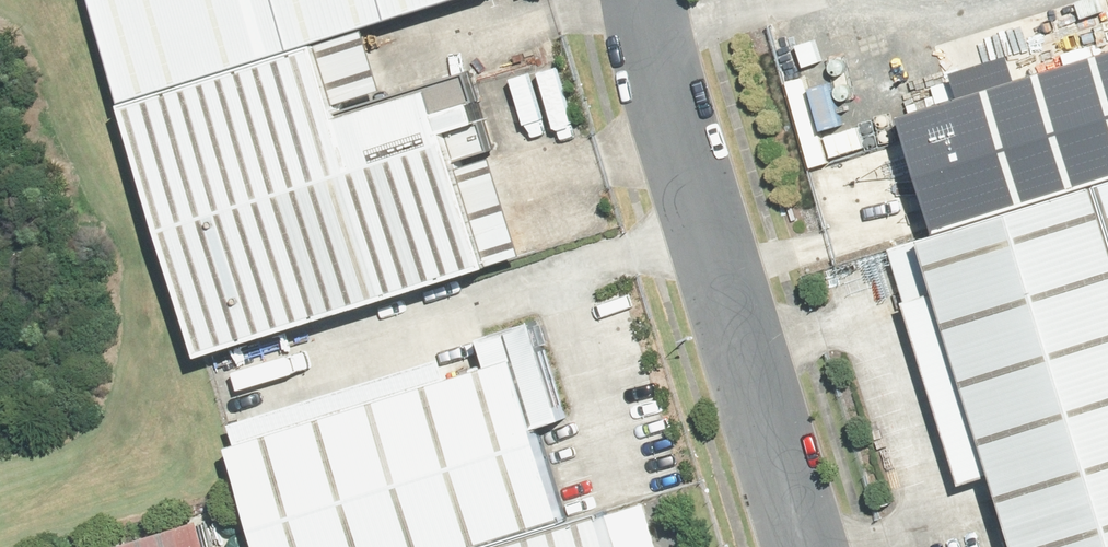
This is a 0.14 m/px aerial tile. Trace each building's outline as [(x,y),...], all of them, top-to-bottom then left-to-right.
[(127,103),(324,40),(447,0),(94,0),(127,103)] [(324,40),(127,103),(206,347),(528,244),(471,66),(346,106),(324,40)] [(921,231),(1083,182),(1107,174),(1107,51),(887,118),(921,231)] [(1107,260),(1107,174),(1083,182),(1107,260)] [(1083,182),(921,231),(900,240),(999,546),(1107,546),(1107,260),(1083,182)] [(266,546),(488,546),(576,521),(546,423),(569,416),(539,315),(485,331),(493,359),(232,437),(266,546)] [(187,509),(58,546),(198,546),(187,509)] [(488,546),(608,546),(598,514),(576,521),(488,546)]
